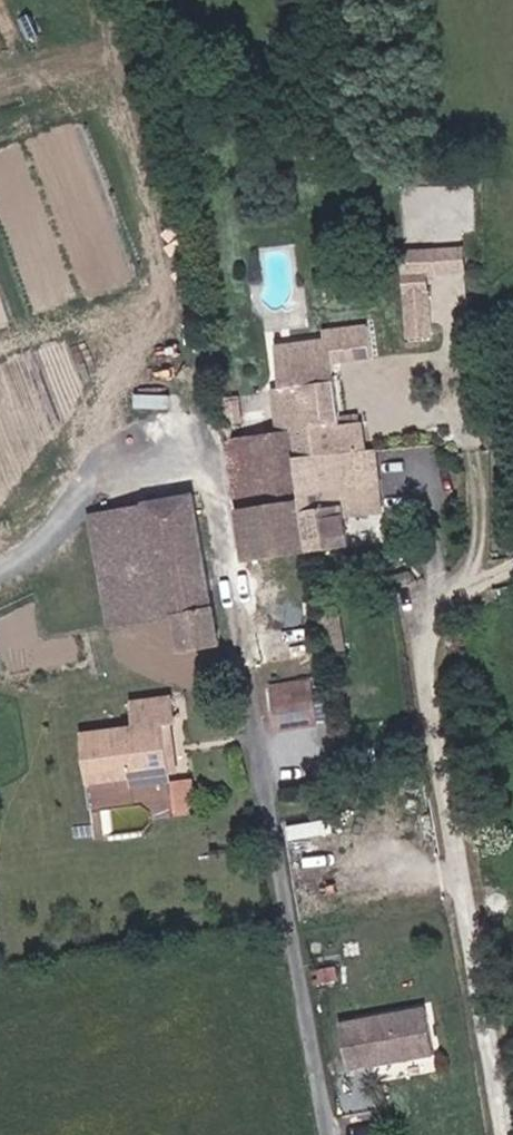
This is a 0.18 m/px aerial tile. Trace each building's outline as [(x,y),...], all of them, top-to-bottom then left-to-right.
[(400,260),(433,258),(431,243),(399,245),(400,260)] [(404,284),(433,284),(433,258),(400,260),(404,284)] [(301,335),(300,327),(297,301),(335,294),(332,263),(287,272),(288,283),(234,290),(240,332),(232,333),(239,380),(254,377),(328,361),(324,332),(301,335)] [(406,310),(436,307),(433,284),(404,284),(406,310)] [(301,335),(324,332),(322,324),(300,327),(301,335)] [(260,411),(335,395),(328,361),(254,377),(260,411)] [(277,502),(260,411),(254,377),(239,380),(196,388),(216,512),(277,502)] [(304,457),(347,449),(335,395),(260,411),(277,502),(308,497),(304,457)] [(155,600),(187,594),(170,498),(116,506),(105,448),(53,457),(74,574),(147,561),(155,600)] [(81,612),(155,600),(147,561),(74,574),(81,612)] [(193,630),(187,594),(155,600),(161,635),(193,630)] [(271,684),(280,728),(322,719),(313,675),(271,684)] [(108,761),(128,757),(164,751),(156,702),(163,701),(160,679),(117,686),(120,707),(99,710),(102,730),(108,761)] [(99,710),(65,716),(73,766),(108,761),(102,730),(99,710)] [(131,768),(166,762),(164,751),(128,757),(131,768)] [(181,813),(202,810),(196,775),(174,778),(181,813)] [(134,777),(90,785),(97,831),(179,817),(173,780),(135,786),(134,777)] [(390,1030),(382,984),(295,998),(302,1042),(321,1039),(321,1041),(347,1037),(347,1033),(356,1031),(356,1035),(390,1030)]
